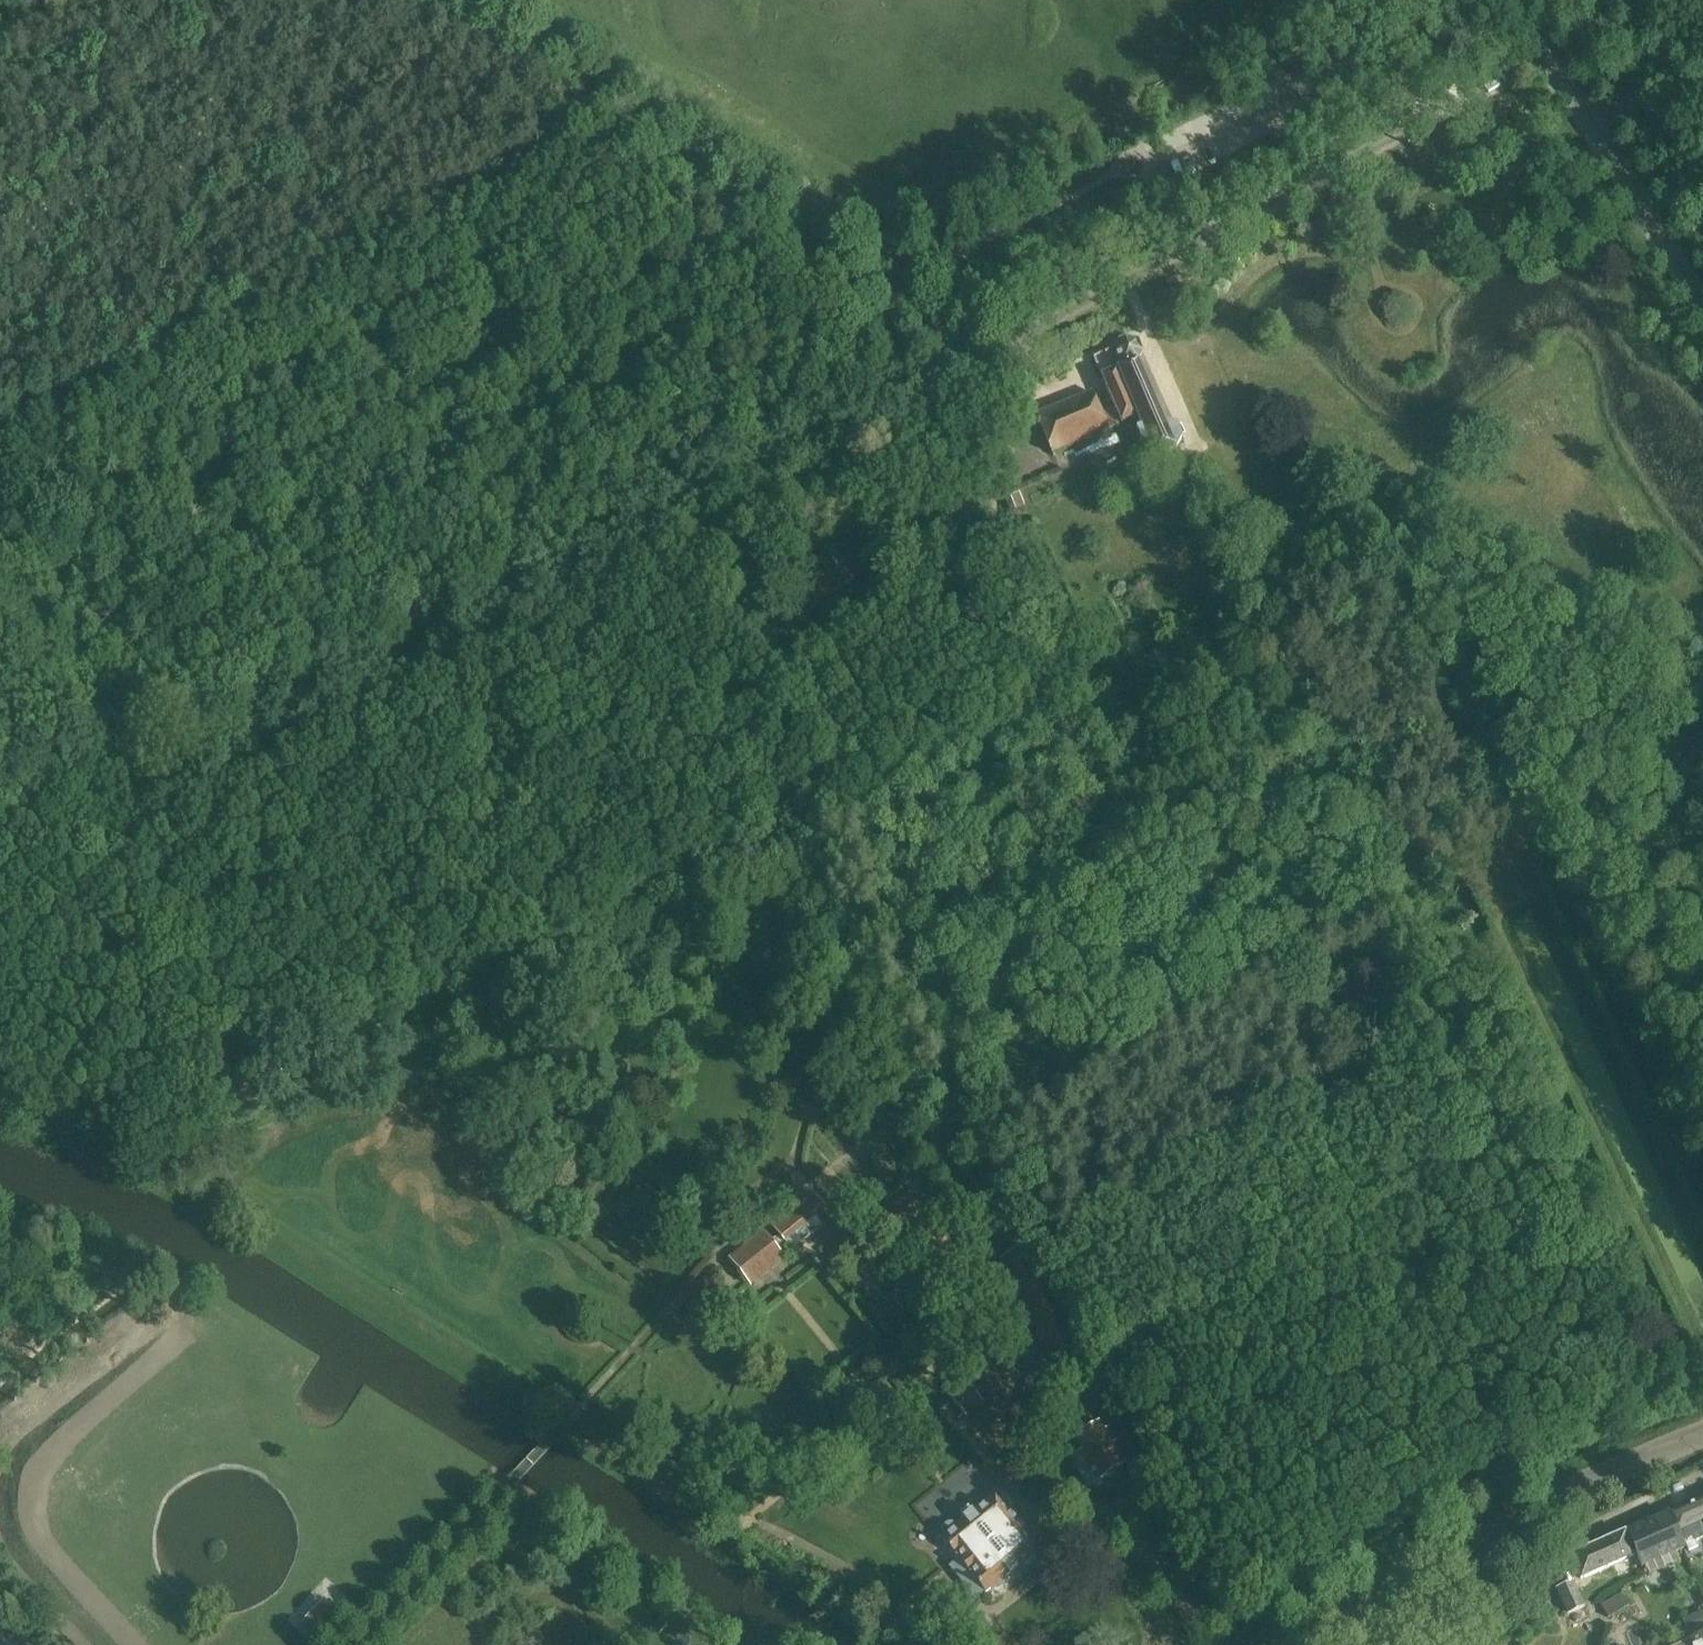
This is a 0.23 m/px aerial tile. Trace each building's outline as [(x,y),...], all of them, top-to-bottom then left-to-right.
[(1178,427),(1166,425),(1137,363),(1144,352),(1138,341),(1122,340),(1116,349),(1092,361),(1114,408),(1104,412),(1093,390),(1036,417),(1054,455),(1135,416),(1156,460),(1177,450),(1184,440),(1178,427)] [(731,1258),(751,1284),(786,1258),(767,1232),(731,1258)] [(1058,1373),(1082,1362),(1053,1301),(1027,1314),(1050,1361),(1052,1360),(1058,1373)] [(1087,1417),(1084,1419),(1080,1413),(1070,1420),(1080,1436),(1076,1438),(1084,1451),(1079,1454),(1097,1482),(1125,1464),(1113,1445),(1118,1441),(1110,1428),(1105,1431),(1099,1422),(1093,1426),(1087,1417)] [(1013,1507),(1012,1502),(1008,1496),(1002,1494),(997,1496),(995,1495),(955,1527),(954,1525),(952,1523),(947,1524),(941,1528),(940,1533),(941,1535),(943,1537),(941,1538),(985,1594),(991,1589),(993,1591),(999,1590),(1005,1586),(1007,1581),(1006,1577),(1022,1564),(1025,1565),(1031,1565),(1036,1560),(1037,1556),(1037,1552),(1040,1550),(1009,1512),(1013,1507)] [(1675,1513),(1691,1552),(1700,1548),(1698,1542),(1702,1539),(1702,1501),(1675,1513)] [(1663,1567),(1669,1565),(1667,1559),(1685,1551),(1670,1515),(1628,1533),(1643,1569),(1660,1562),(1663,1567)] [(1620,1581),(1641,1572),(1624,1534),(1571,1557),(1581,1580),(1614,1566),(1620,1581)] [(320,1580),(303,1602),(317,1613),(322,1607),(332,1614),(343,1599),(320,1580)] [(1565,1616),(1570,1636),(1590,1631),(1586,1621),(1589,1619),(1574,1583),(1557,1590),(1567,1615),(1565,1616)] [(1619,1625),(1633,1617),(1628,1607),(1632,1604),(1624,1591),(1600,1606),(1608,1619),(1613,1616),(1619,1625)] [(1702,1629),(1697,1614),(1695,1615),(1680,1621),(1686,1635),(1702,1629)] [(1684,1644),(1702,1644),(1702,1637),(1684,1644)]
